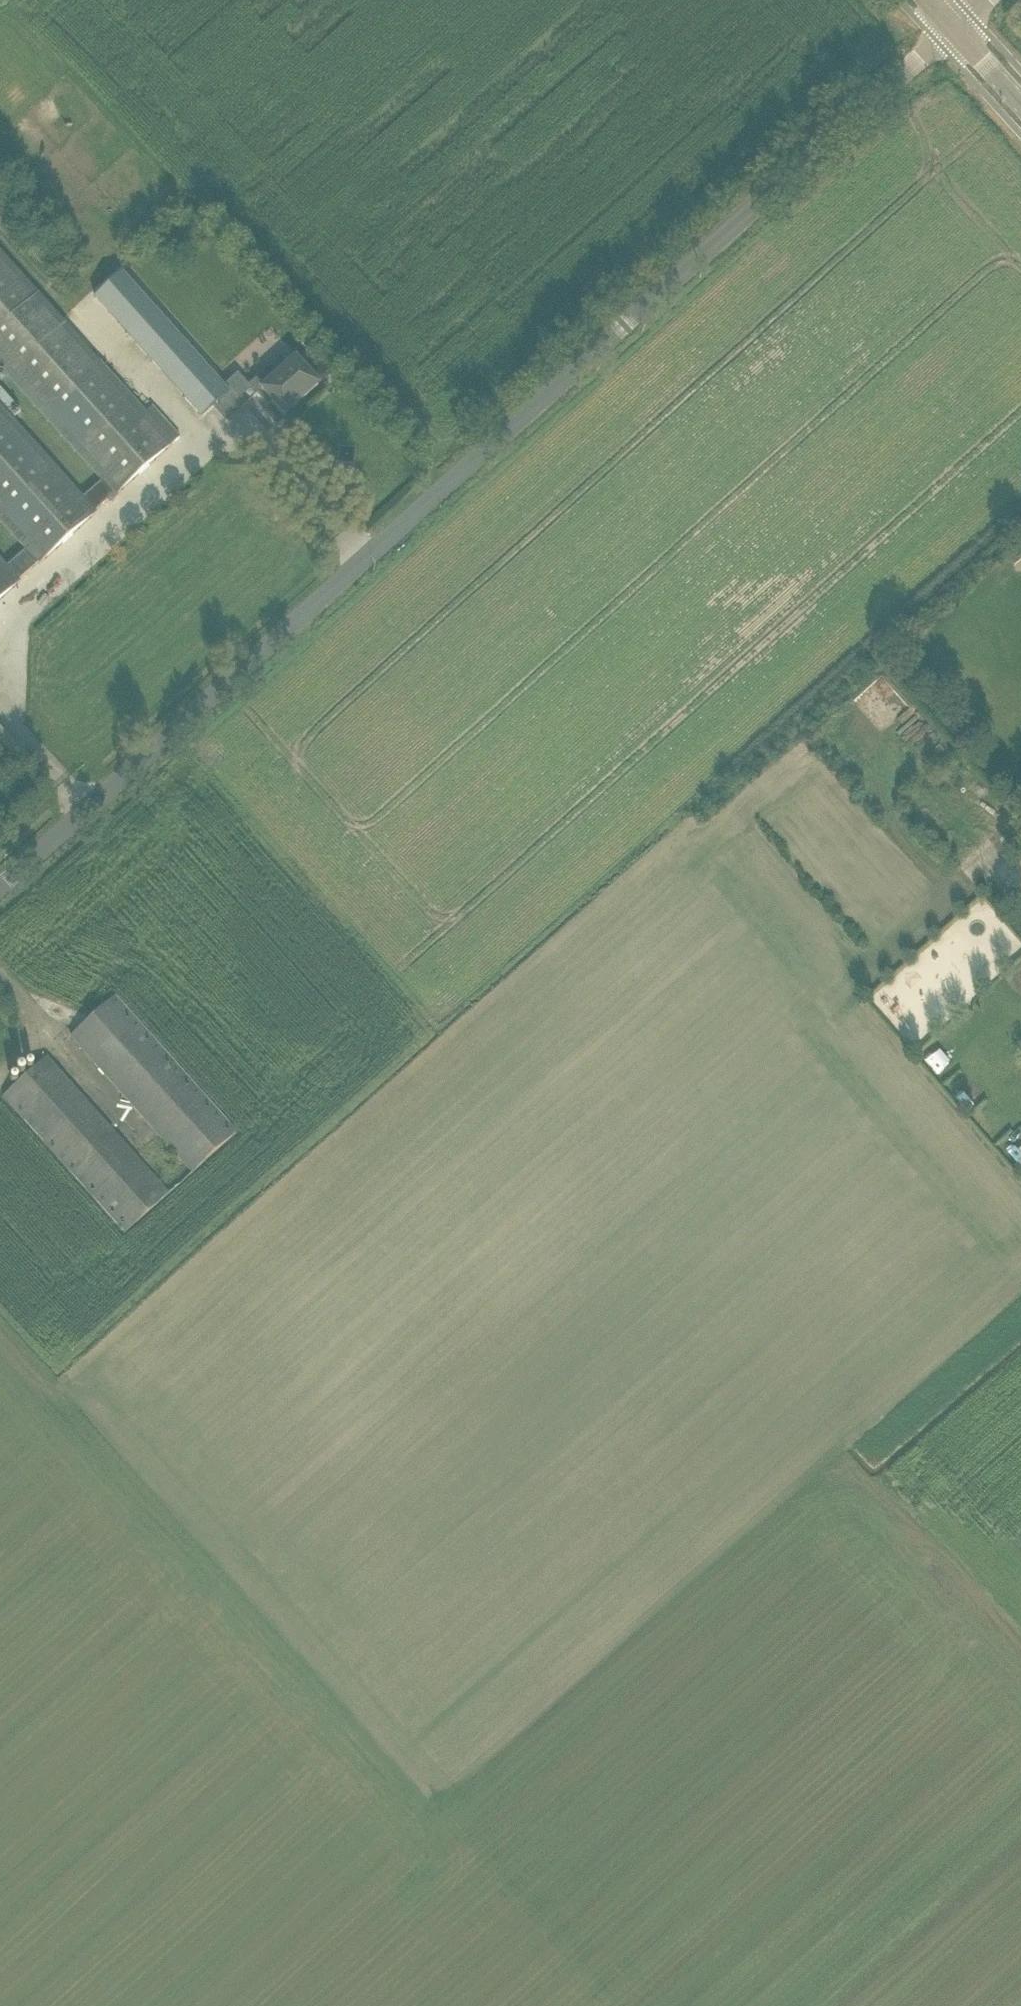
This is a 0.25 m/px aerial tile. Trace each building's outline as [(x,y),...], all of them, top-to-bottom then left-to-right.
[(101,482),(114,494),(115,496),(172,445),(0,254),(0,370),(101,482)] [(134,343),(149,359),(188,403),(202,418),(228,394),(223,388),(174,335),(160,320),(134,343)] [(318,359),(306,369),(320,384),(331,373),(318,359)] [(256,395),(267,407),(271,403),(284,416),(318,386),(305,371),(294,360),(277,376),(270,370),(250,387),(256,395)] [(25,551),(39,565),(96,513),(83,499),(0,407),(0,523),(25,551)] [(0,560),(0,600),(20,582),(18,581),(7,567),(0,560)] [(71,1037),(84,1052),(192,1172),(235,1133),(114,997),(71,1037)] [(4,1097),(124,1232),(168,1193),(60,1073),(47,1058),(4,1097)]
